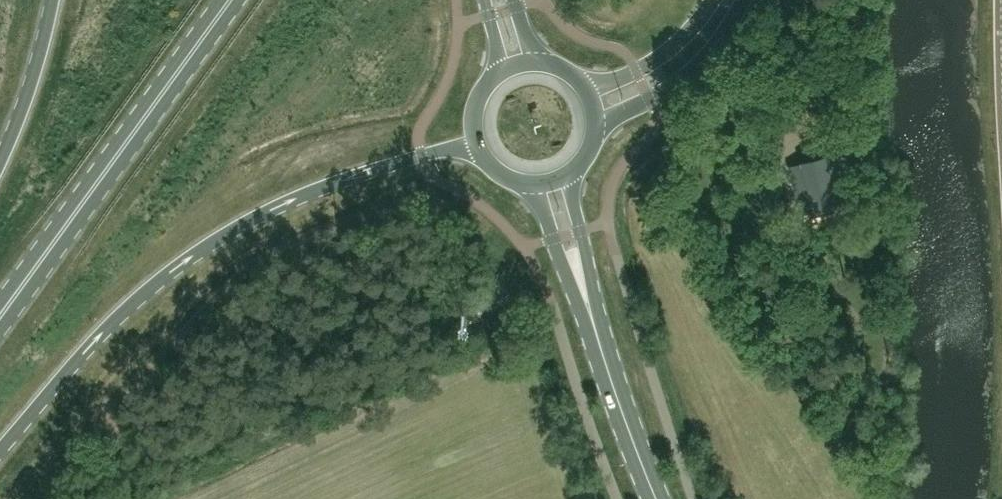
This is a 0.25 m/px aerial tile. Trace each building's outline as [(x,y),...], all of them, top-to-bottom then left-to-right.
[(849,194),(839,153),(825,156),(825,155),(802,161),(802,162),(789,166),(801,212),(814,209),(814,210),(838,204),(836,197),(849,194)] [(494,321),(498,330),(503,328),(500,319),(494,321)]
